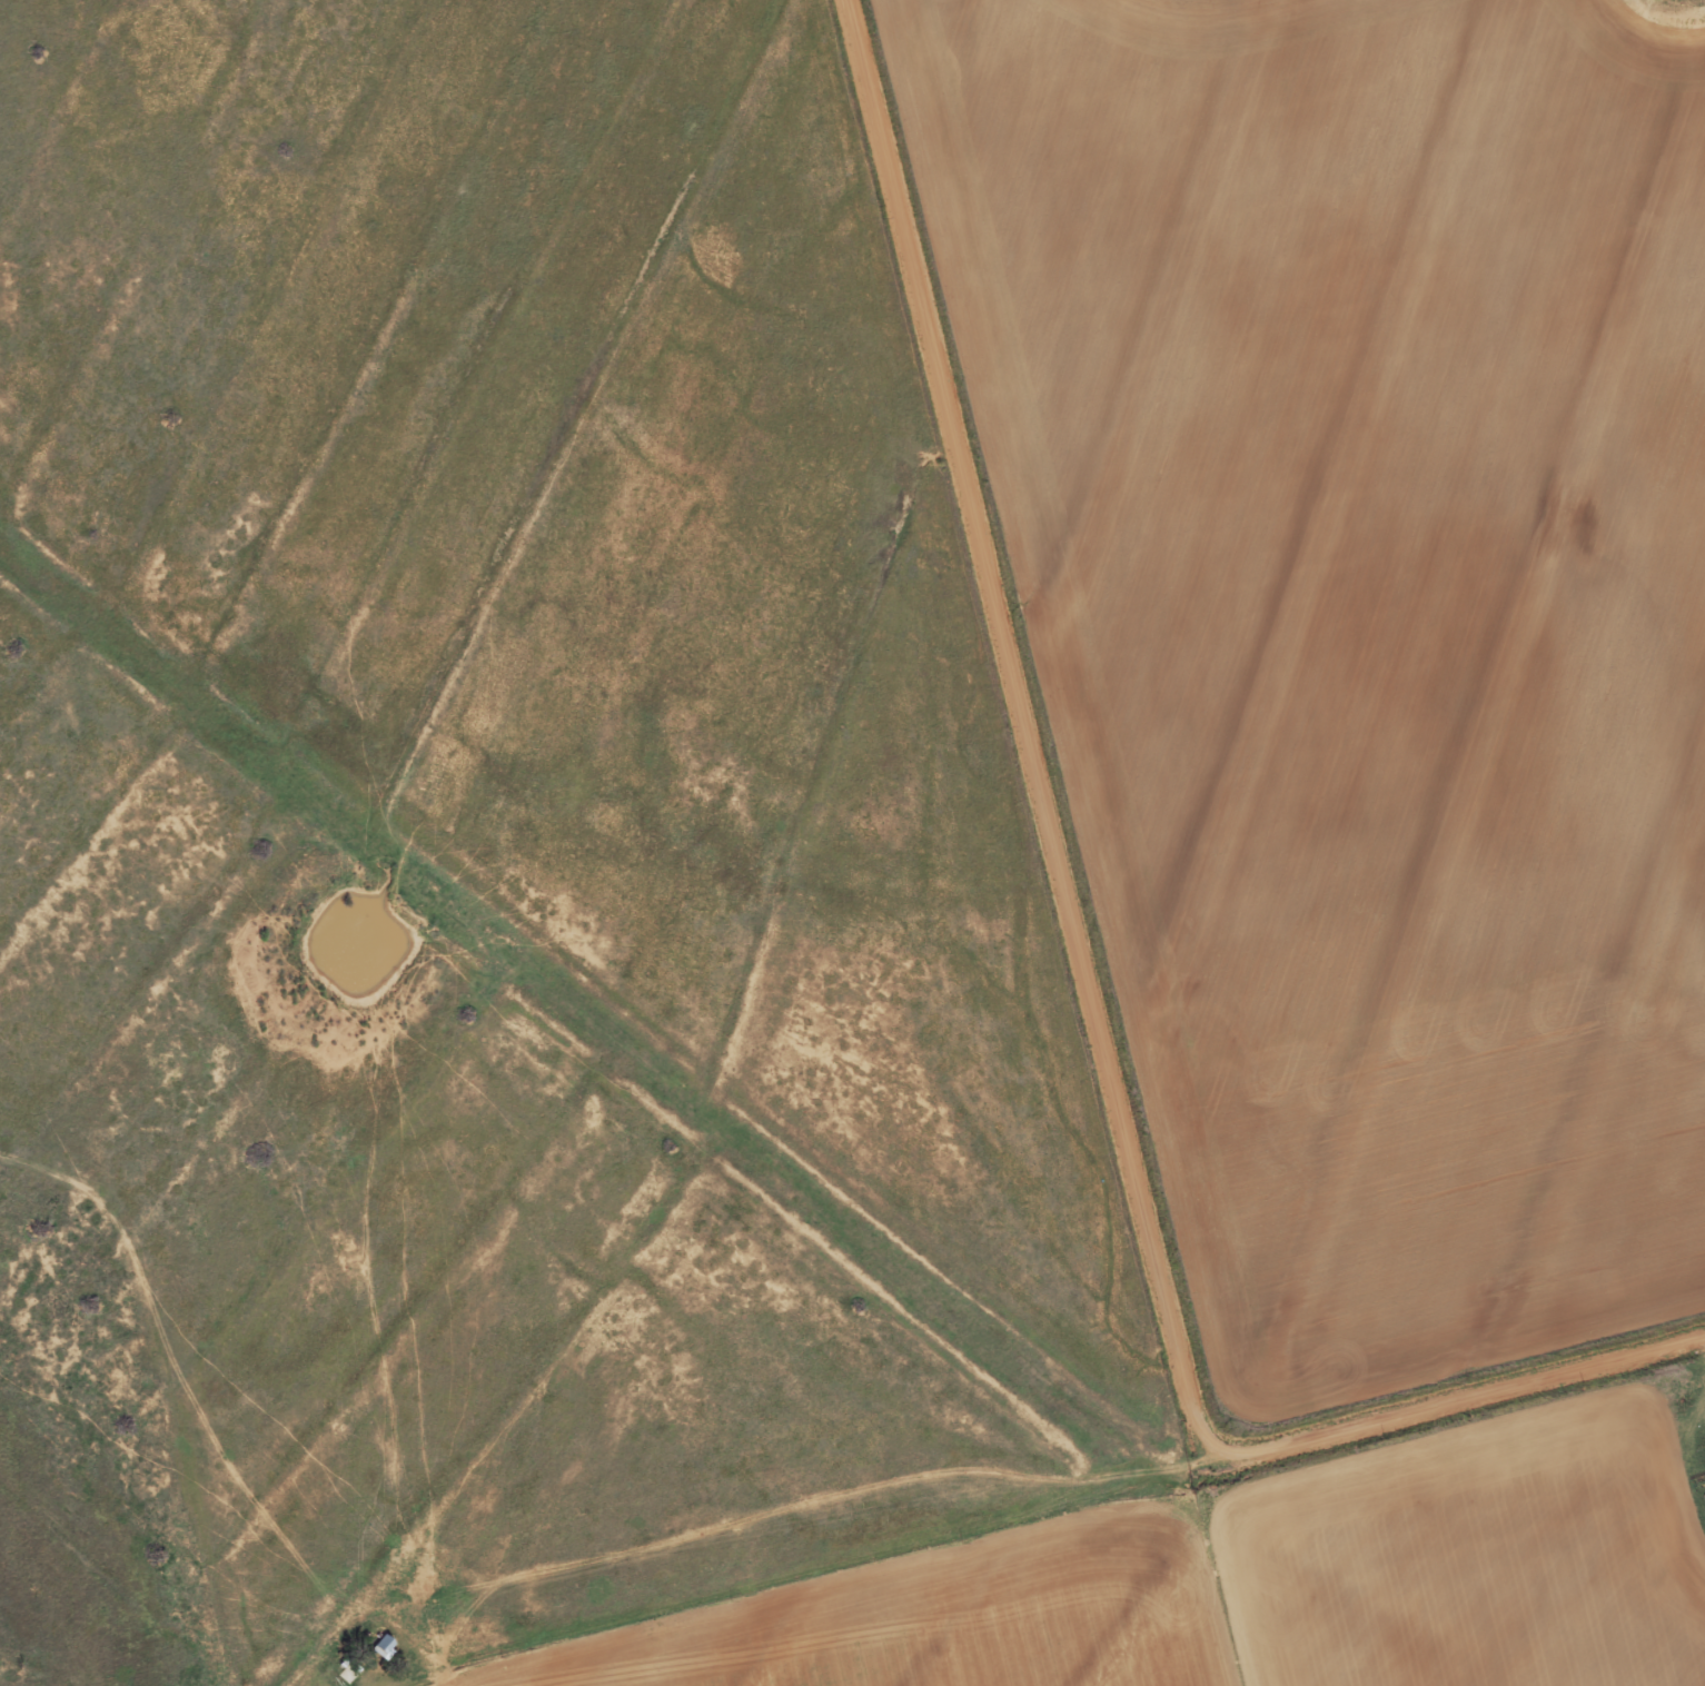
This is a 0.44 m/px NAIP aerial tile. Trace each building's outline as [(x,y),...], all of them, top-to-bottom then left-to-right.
[(395,1648),(383,1637),(371,1650),(384,1661),(395,1648)]
